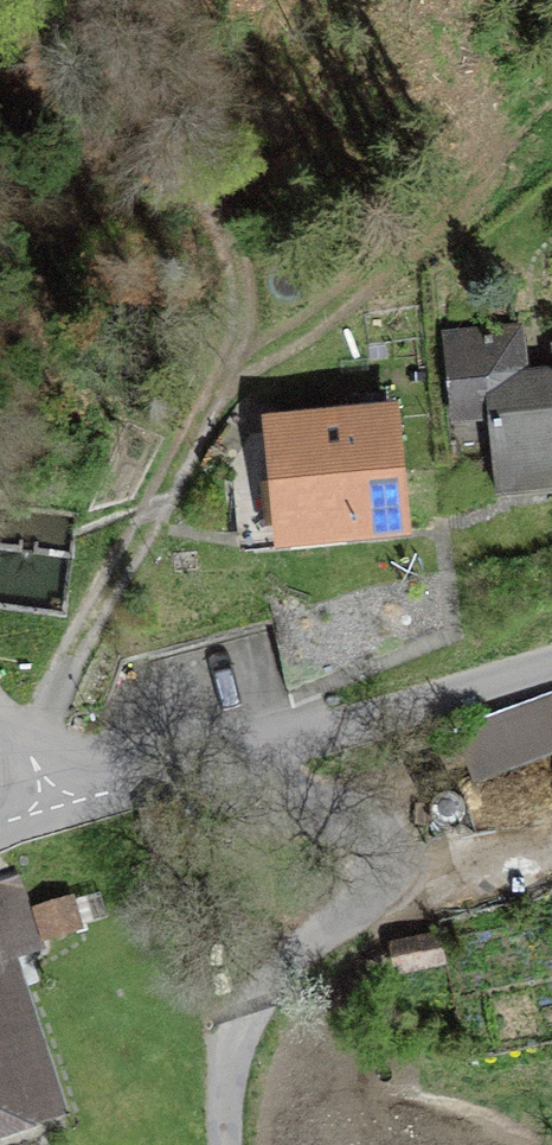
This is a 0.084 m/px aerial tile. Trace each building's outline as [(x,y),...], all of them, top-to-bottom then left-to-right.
[(551,475),(551,372),(521,375),(517,334),(447,341),(452,393),(488,389),(497,481),(551,475)] [(352,423),(274,431),(284,533),(398,522),(386,395),(350,399),(352,423)] [(551,747),(551,693),(472,724),(483,774),(551,747)] [(40,941),(17,874),(0,879),(0,954),(40,941)] [(0,1006),(0,1112),(33,1100),(0,1006)]
